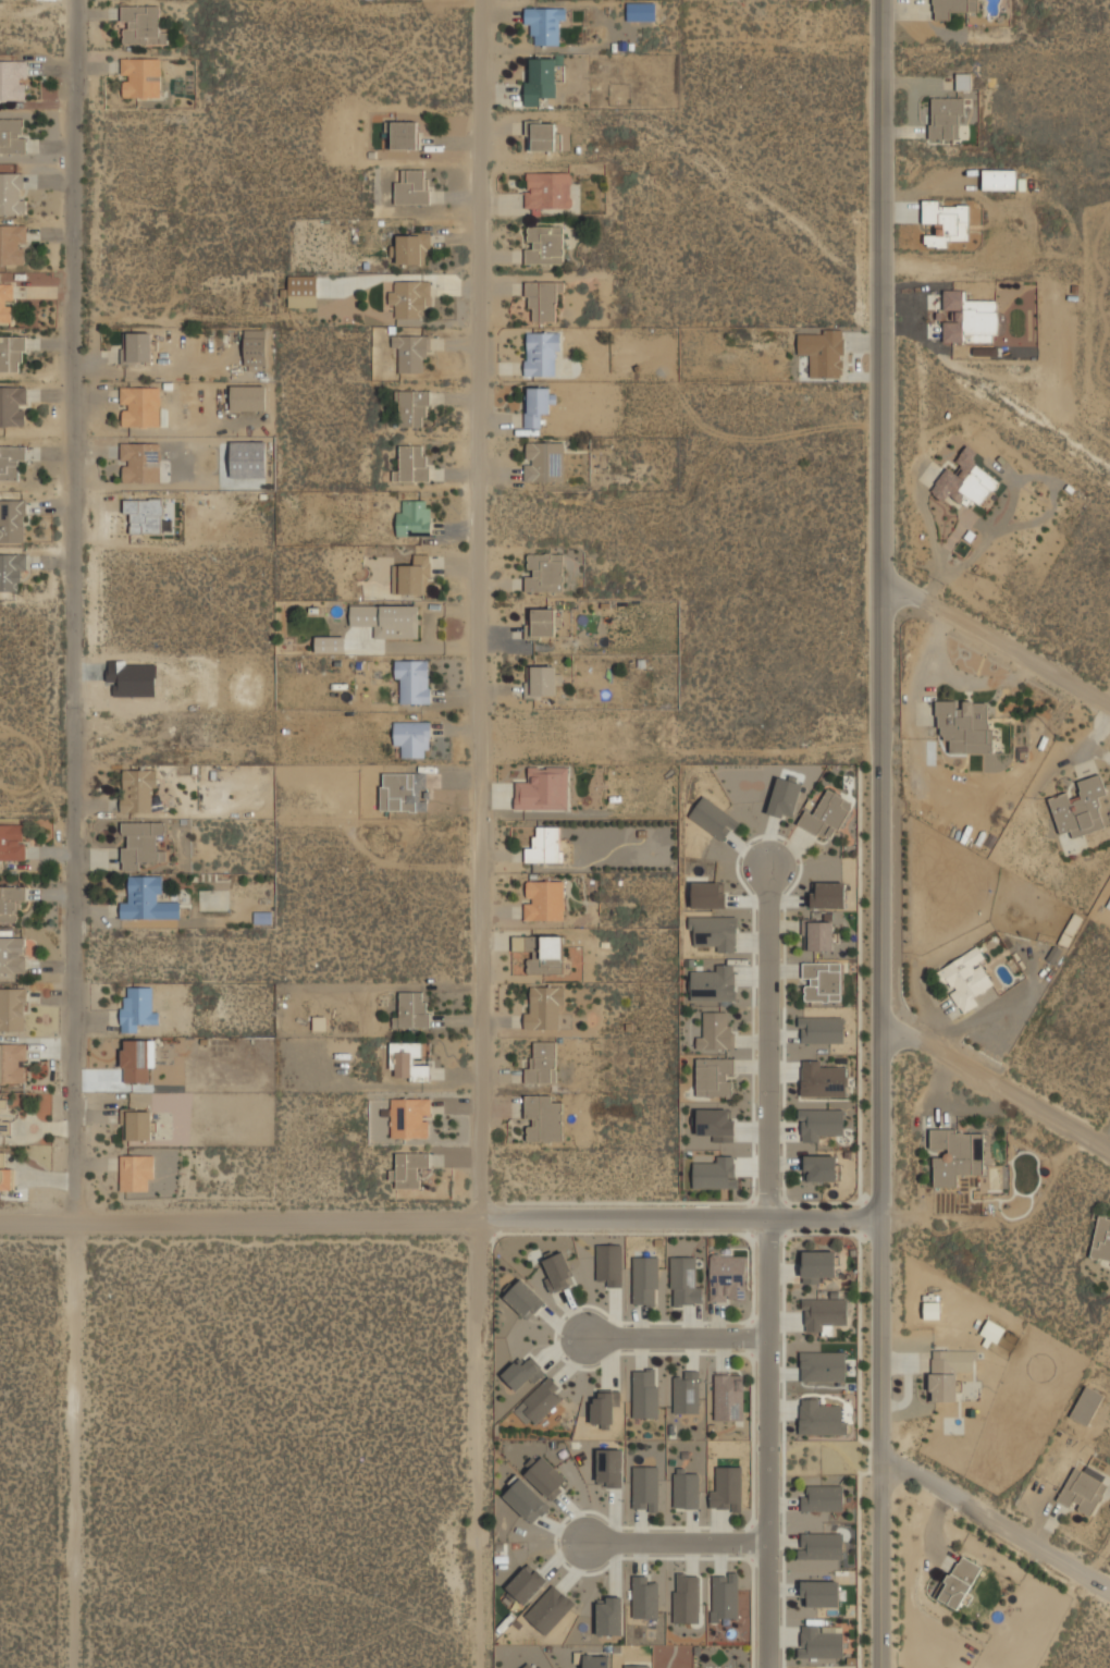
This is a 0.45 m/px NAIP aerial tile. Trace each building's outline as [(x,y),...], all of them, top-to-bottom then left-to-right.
[(935,20),(952,20),(952,11),(979,11),(979,0),(934,0),(935,20)] [(655,2),(627,2),(626,21),(655,21),(655,2)] [(168,27),(158,27),(158,4),(122,4),(122,45),(168,45),(168,27)] [(560,46),(560,25),(566,25),(566,8),(525,8),(525,30),(535,30),(535,46),(560,46)] [(557,56),(527,56),(527,102),(557,102),(557,56)] [(162,98),(162,57),(121,57),(121,98),(162,98)] [(26,60),(0,60),(0,100),(26,100),(26,60)] [(970,73),(958,73),(958,86),(970,86),(970,73)] [(963,97),(928,97),(928,140),(963,140),(963,97)] [(23,118),(0,118),(0,152),(23,152),(23,118)] [(392,148),(417,148),(417,120),(392,120),(392,148)] [(562,150),(562,122),(526,122),(526,150),(562,150)] [(430,204),(430,169),(407,169),(407,181),(395,181),(395,204),(430,204)] [(1016,188),(1016,169),(983,169),(983,188),(1016,188)] [(26,216),(25,171),(0,172),(0,216),(26,216)] [(570,171),(525,171),(525,209),(570,209),(570,171)] [(924,246),(947,246),(947,238),(969,238),(970,203),(948,203),(949,200),(923,199),(922,222),(936,223),(936,234),(925,234),(924,246)] [(0,224),(0,266),(27,266),(27,224),(0,224)] [(525,224),(525,265),(564,265),(564,224),(525,224)] [(390,263),(430,263),(430,232),(398,232),(398,243),(390,243),(390,263)] [(288,275),(288,306),(316,306),(316,275),(288,275)] [(0,280),(0,324),(14,324),(14,280),(0,280)] [(431,280),(390,280),(390,316),(420,316),(420,306),(431,306),(431,280)] [(525,281),(525,309),(533,309),(533,321),(556,321),(556,293),(564,293),(564,281),(525,281)] [(967,290),(943,290),(943,310),(951,309),(951,322),(943,322),(943,342),(990,341),(990,334),(997,334),(997,300),(967,300),(967,290)] [(244,368),(266,368),(266,329),(244,329),(244,368)] [(844,330),(797,330),(797,353),(809,353),(809,377),(844,377),(844,330)] [(156,331),(120,331),(120,363),(156,363),(156,331)] [(525,375),(559,375),(559,331),(525,331),(525,375)] [(420,359),(430,359),(430,334),(392,334),(392,361),(398,361),(398,371),(420,371),(420,359)] [(0,335),(0,371),(25,371),(25,335),(0,335)] [(26,384),(0,384),(0,426),(26,426),(26,384)] [(266,409),(266,384),(231,385),(231,410),(266,409)] [(160,385),(120,385),(120,426),(160,426),(160,385)] [(523,427),(548,427),(548,387),(523,387),(523,427)] [(429,390),(396,390),(396,426),(429,426),(429,390)] [(266,477),(265,441),(229,442),(230,477),(266,477)] [(564,441),(523,441),(523,480),(564,480),(564,441)] [(160,442),(120,442),(120,481),(160,481),(160,442)] [(0,444),(0,480),(18,480),(18,470),(25,470),(25,444),(0,444)] [(429,444),(398,444),(398,470),(393,470),(393,481),(429,481),(429,444)] [(997,480),(972,463),(978,453),(968,446),(951,471),(946,467),(929,491),(943,501),(948,494),(965,505),(970,498),(980,505),(997,480)] [(25,541),(25,499),(0,499),(0,541),(25,541)] [(130,533),(161,533),(161,499),(123,499),(124,513),(129,513),(130,533)] [(431,535),(431,499),(397,499),(397,535),(431,535)] [(16,577),(26,577),(26,552),(0,552),(0,590),(16,590),(16,577)] [(430,553),(411,553),(411,564),(392,564),(392,593),(430,593),(430,553)] [(564,553),(526,553),(526,590),(564,590),(564,553)] [(419,638),(419,604),(349,604),(349,626),(373,626),(373,638),(419,638)] [(526,638),(554,638),(554,627),(562,627),(562,609),(526,609),(526,638)] [(343,637),(316,637),(316,650),(343,650),(343,637)] [(431,702),(431,660),(395,660),(395,702),(431,702)] [(525,665),(525,697),(554,697),(554,686),(562,686),(562,665),(525,665)] [(947,752),(990,752),(991,700),(936,700),(936,732),(947,732),(947,752)] [(393,745),(403,745),(403,757),(430,757),(430,721),(393,721),(393,745)] [(569,809),(569,768),(527,768),(527,782),(515,782),(515,809),(569,809)] [(121,811),(156,811),(156,769),(121,769),(121,811)] [(381,811),(427,810),(427,772),(380,774),(381,811)] [(1072,837),(1106,826),(1097,797),(1107,794),(1100,773),(1076,781),(1081,795),(1070,798),(1069,792),(1048,798),(1060,833),(1070,830),(1072,837)] [(803,783),(778,775),(768,812),(792,819),(803,783)] [(798,824),(823,837),(828,825),(839,831),(853,801),(827,788),(816,811),(806,807),(798,824)] [(724,842),(739,821),(704,795),(689,815),(724,842)] [(164,821),(121,821),(121,842),(121,869),(143,869),(143,860),(165,860),(165,848),(156,848),(156,835),(164,835),(164,821)] [(25,824),(0,824),(0,860),(25,860),(25,824)] [(525,861),(560,861),(560,826),(535,826),(535,847),(525,847),(525,861)] [(120,918),(180,918),(180,900),(161,900),(161,875),(131,875),(131,898),(121,898),(120,918)] [(565,920),(565,880),(525,880),(525,920),(565,920)] [(726,908),(726,880),(690,880),(690,908),(726,908)] [(811,908),(844,908),(844,882),(811,882),(811,908)] [(15,910),(25,910),(25,885),(0,885),(0,922),(15,922),(15,910)] [(1084,919),(1075,913),(1058,941),(1066,946),(1084,919)] [(737,916),(689,916),(689,944),(716,944),(716,952),(737,952),(737,916)] [(802,949),(836,949),(836,920),(802,920),(802,949)] [(527,973),(564,973),(564,935),(513,935),(513,949),(527,949),(527,973)] [(0,936),(0,973),(25,973),(25,936),(0,936)] [(935,970),(960,1015),(980,1003),(976,996),(997,984),(976,947),(935,970)] [(842,1001),(842,961),(802,961),(802,1001),(842,1001)] [(690,999),(735,999),(735,964),(713,964),(713,971),(690,971),(690,999)] [(525,1028),(562,1028),(562,985),(525,985),(525,1028)] [(121,996),(121,1031),(140,1031),(140,1022),(153,1022),(153,986),(128,986),(127,996),(121,996)] [(26,1030),(26,988),(0,988),(0,1030),(26,1030)] [(429,1027),(429,991),(395,992),(395,1028),(429,1027)] [(735,1048),(735,1023),(727,1023),(727,1011),(702,1011),(702,1037),(695,1037),(695,1048),(735,1048)] [(799,1043),(844,1043),(844,1017),(799,1017),(799,1043)] [(121,1081),(153,1081),(153,1039),(121,1039),(121,1081)] [(430,1079),(430,1065),(423,1064),(423,1042),(392,1042),(391,1079),(430,1079)] [(557,1042),(535,1042),(535,1059),(525,1059),(525,1082),(557,1082),(557,1042)] [(26,1043),(0,1043),(0,1082),(26,1082),(26,1043)] [(735,1096),(735,1058),(695,1058),(695,1096),(735,1096)] [(820,1066),(821,1060),(801,1060),(801,1096),(846,1096),(847,1066),(820,1066)] [(563,1141),(563,1094),(526,1094),(526,1142),(563,1141)] [(430,1097),(390,1097),(390,1137),(430,1137),(430,1097)] [(821,1141),(821,1133),(843,1133),(843,1108),(800,1108),(800,1141),(821,1141)] [(121,1139),(156,1139),(156,1109),(121,1109),(121,1139)] [(735,1139),(735,1109),(695,1109),(695,1139),(735,1139)] [(11,1135),(11,1119),(0,1119),(0,1134),(11,1135)] [(983,1129),(929,1130),(930,1151),(934,1151),(934,1186),(958,1186),(958,1174),(984,1174),(983,1129)] [(14,1189),(13,1167),(4,1168),(4,1151),(0,1151),(0,1190),(14,1189)] [(419,1187),(419,1167),(430,1167),(430,1152),(397,1152),(397,1165),(392,1165),(392,1187),(419,1187)] [(120,1190),(146,1190),(146,1179),(155,1179),(155,1154),(120,1154),(120,1190)] [(804,1180),(841,1180),(841,1154),(804,1154),(804,1180)] [(736,1155),(716,1155),(716,1163),(693,1163),(693,1186),(736,1186),(736,1155)] [(1099,1212),(1089,1258),(1109,1262),(1109,1214),(1099,1212)] [(621,1285),(621,1244),(597,1244),(597,1285),(621,1285)] [(577,1280),(563,1250),(540,1261),(554,1290),(577,1280)] [(826,1274),(838,1274),(838,1250),(802,1250),(802,1283),(826,1283),(826,1274)] [(633,1304),(658,1304),(658,1255),(633,1255),(633,1304)] [(699,1304),(699,1255),(670,1255),(670,1304),(699,1304)] [(745,1255),(711,1255),(711,1301),(745,1301),(745,1255)] [(527,1319),(544,1300),(521,1277),(504,1296),(527,1319)] [(803,1330),(831,1330),(831,1324),(847,1324),(847,1299),(803,1299),(803,1330)] [(979,1333),(997,1342),(1006,1327),(988,1317),(979,1333)] [(932,1370),(976,1370),(976,1349),(932,1349),(932,1370)] [(801,1351),(801,1381),(846,1381),(846,1351),(801,1351)] [(540,1366),(532,1358),(526,1364),(519,1358),(502,1375),(516,1390),(540,1366)] [(633,1418),(658,1418),(658,1370),(633,1370),(633,1418)] [(699,1413),(699,1372),(674,1372),(674,1413),(699,1413)] [(929,1400),(958,1400),(958,1373),(929,1373),(929,1400)] [(515,1410),(532,1426),(566,1393),(548,1375),(515,1410)] [(714,1376),(714,1420),(743,1420),(743,1376),(714,1376)] [(1087,1426),(1104,1395),(1086,1385),(1069,1416),(1087,1426)] [(592,1391),(592,1424),(617,1424),(617,1391),(592,1391)] [(821,1399),(799,1399),(799,1434),(847,1435),(847,1407),(821,1407),(821,1399)] [(621,1448),(597,1448),(597,1486),(621,1486),(621,1448)] [(523,1472),(552,1499),(569,1481),(542,1455),(523,1472)] [(1108,1483),(1099,1479),(1101,1472),(1075,1461),(1058,1503),(1093,1517),(1108,1483)] [(633,1467),(633,1510),(658,1510),(658,1467),(633,1467)] [(711,1491),(711,1510),(741,1510),(741,1467),(716,1467),(716,1491),(711,1491)] [(674,1508),(699,1508),(699,1469),(674,1469),(674,1508)] [(547,1503),(520,1477),(503,1495),(529,1521),(547,1503)] [(843,1511),(843,1484),(802,1484),(802,1511),(843,1511)] [(843,1558),(843,1533),(799,1533),(799,1558),(843,1558)] [(959,1609),(982,1566),(961,1555),(937,1597),(959,1609)] [(547,1580),(529,1561),(502,1590),(520,1607),(547,1580)] [(698,1621),(698,1572),(674,1572),(674,1621),(698,1621)] [(738,1572),(713,1572),(713,1617),(738,1617),(738,1572)] [(633,1617),(658,1617),(658,1578),(633,1578),(633,1617)] [(839,1606),(839,1580),(802,1580),(802,1606),(839,1606)] [(525,1614),(544,1634),(576,1603),(555,1583),(525,1614)] [(622,1634),(622,1596),(597,1596),(597,1634),(622,1634)] [(799,1657),(844,1657),(844,1624),(799,1624),(799,1657)] [(609,1653),(583,1653),(583,1667),(609,1667),(609,1653)]
